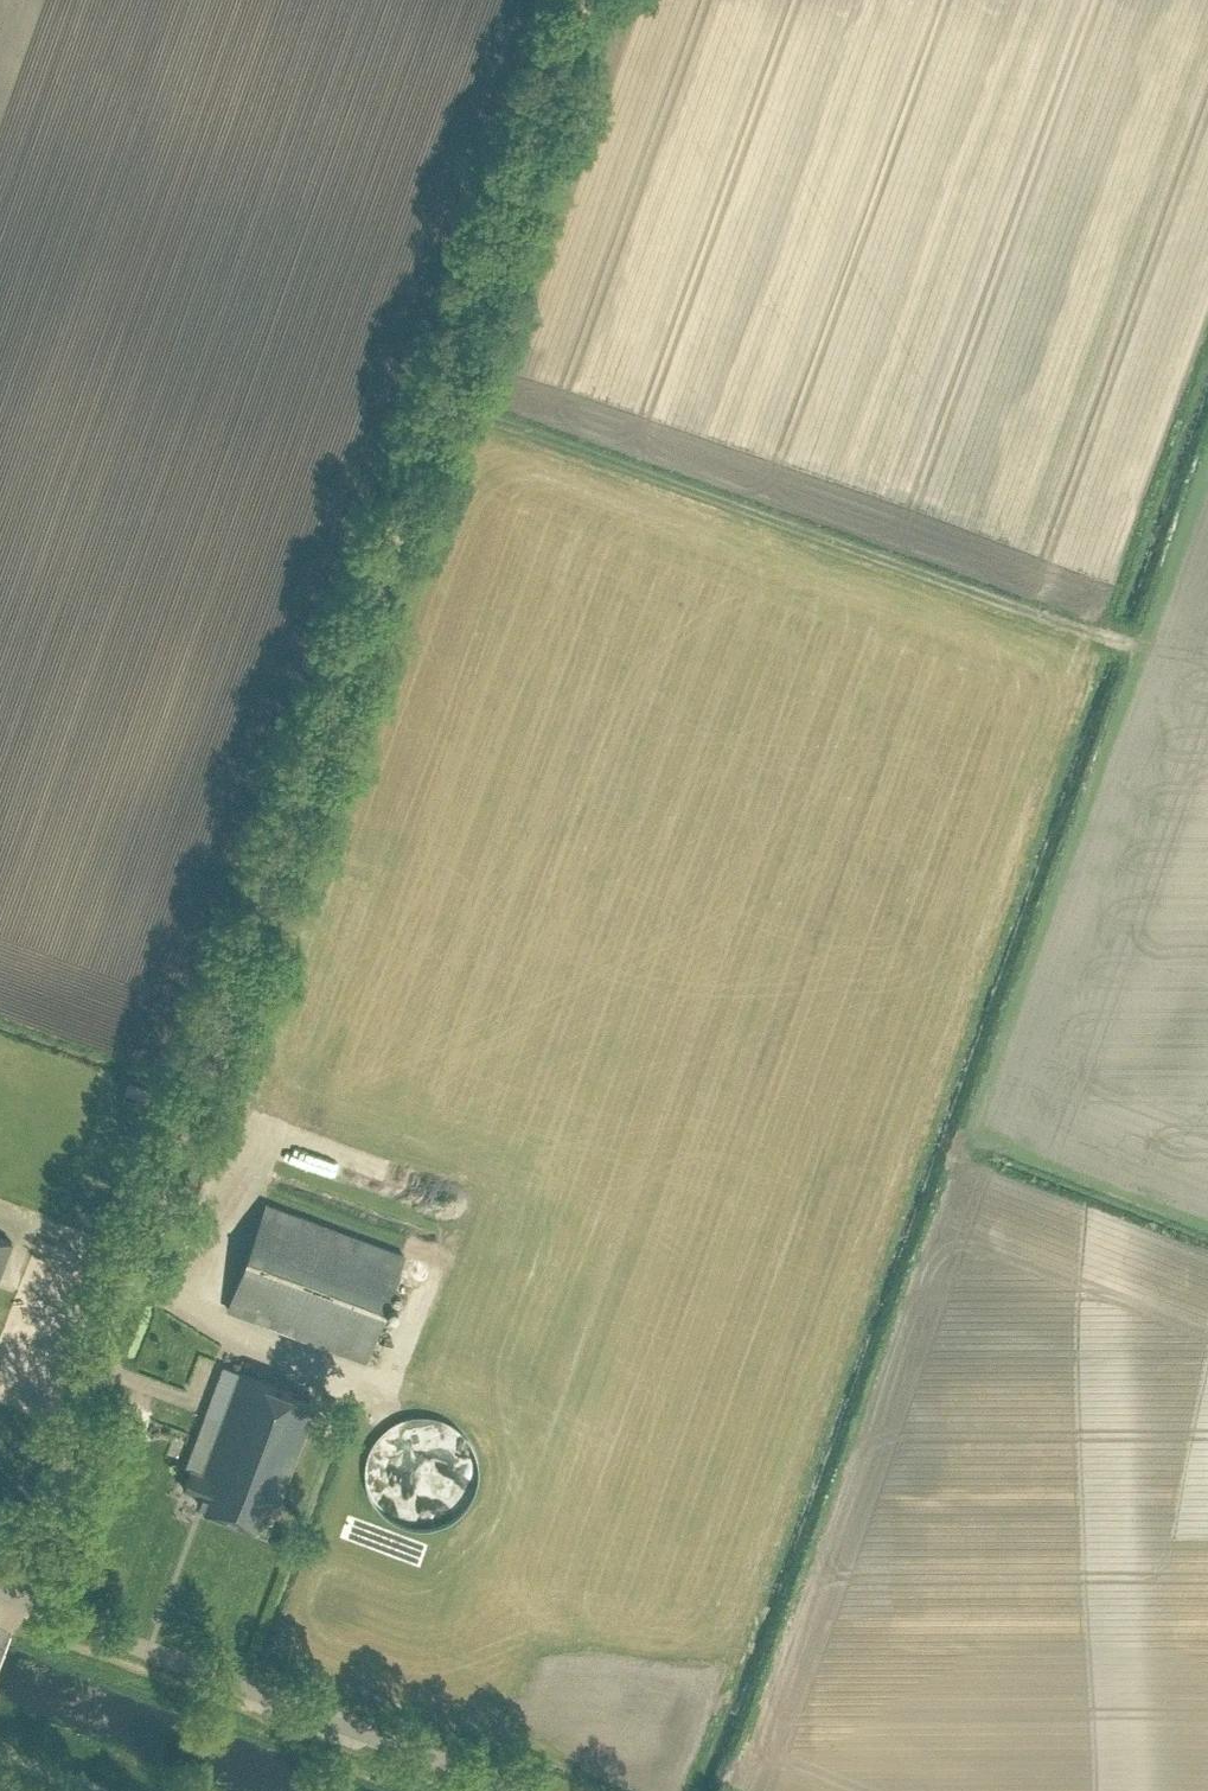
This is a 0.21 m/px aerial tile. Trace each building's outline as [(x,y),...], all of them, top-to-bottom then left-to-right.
[(128,1080),(120,1100),(142,1108),(150,1088),(128,1080)] [(365,1359),(405,1251),(267,1200),(227,1308),(365,1359)] [(11,1240),(0,1236),(0,1270),(11,1240)] [(268,1531),(316,1400),(240,1372),(205,1469),(190,1463),(182,1487),(197,1493),(193,1503),(268,1531)] [(444,1417),(447,1407),(420,1398),(416,1407),(444,1417)] [(478,1492),(481,1476),(479,1460),(472,1445),(462,1432),(449,1423),(433,1418),(417,1418),(402,1422),(388,1431),(377,1442),(370,1457),(367,1473),(369,1489),(375,1504),(386,1516),(399,1525),(415,1530),(431,1531),(446,1526),(460,1518),(471,1506),(478,1492)]
